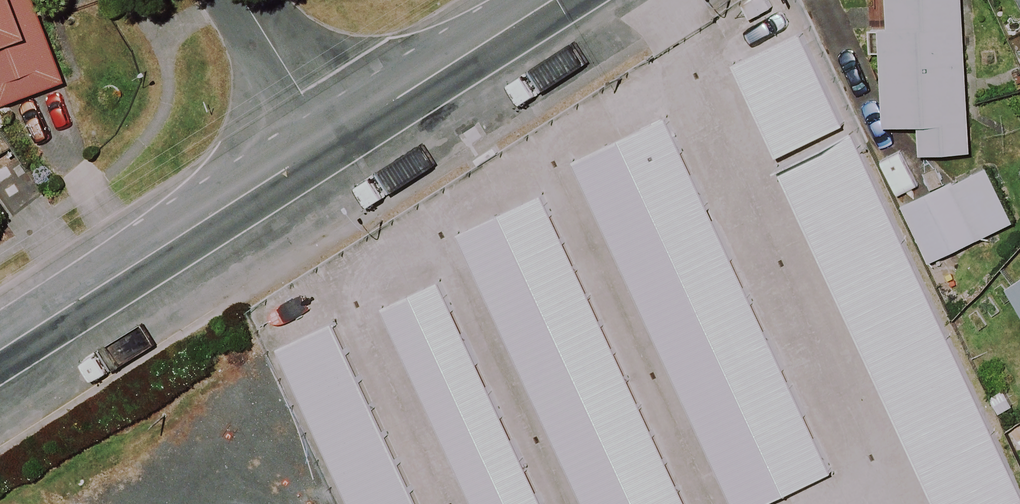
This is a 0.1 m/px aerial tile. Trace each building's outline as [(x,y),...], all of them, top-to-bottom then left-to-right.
[(31,0),(0,0),(0,106),(62,82),(31,0)] [(956,0),(889,0),(891,30),(871,31),(878,129),(914,126),(916,156),(966,153),(956,0)] [(1019,19),(1019,0),(1010,0),(1019,19)] [(802,38),(731,71),(773,162),(844,129),(802,38)] [(676,102),(568,151),(730,503),(756,503),(843,464),(676,102)] [(776,178),(926,503),(1019,503),(1019,498),(856,141),(776,178)] [(1008,226),(982,170),(901,207),(927,263),(1008,226)] [(456,237),(579,503),(693,503),(550,194),(456,237)] [(997,280),(1019,315),(1019,265),(997,280)] [(387,312),(476,503),(547,503),(446,285),(387,312)] [(273,354),(342,503),(421,503),(339,325),(273,354)]
